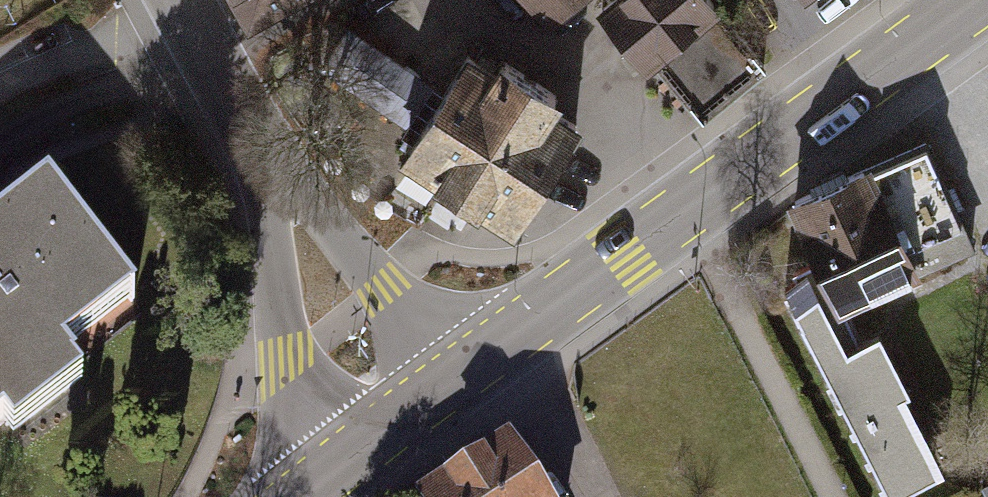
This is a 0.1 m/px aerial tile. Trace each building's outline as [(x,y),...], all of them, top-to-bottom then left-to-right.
[(252,9),(269,0),(247,0),(252,9)] [(555,34),(600,0),(525,0),(555,34)] [(609,19),(697,119),(765,59),(733,23),(713,0),(632,0),(609,19)] [(583,130),(476,63),(415,159),(522,227),(583,130)] [(788,206),(811,257),(776,273),(880,496),(885,496),(943,470),(866,305),(973,256),(921,145),(788,206)] [(14,444),(29,464),(110,405),(88,374),(160,322),(62,187),(0,231),(0,454),(14,444)] [(453,496),(557,496),(530,452),(453,496)]
